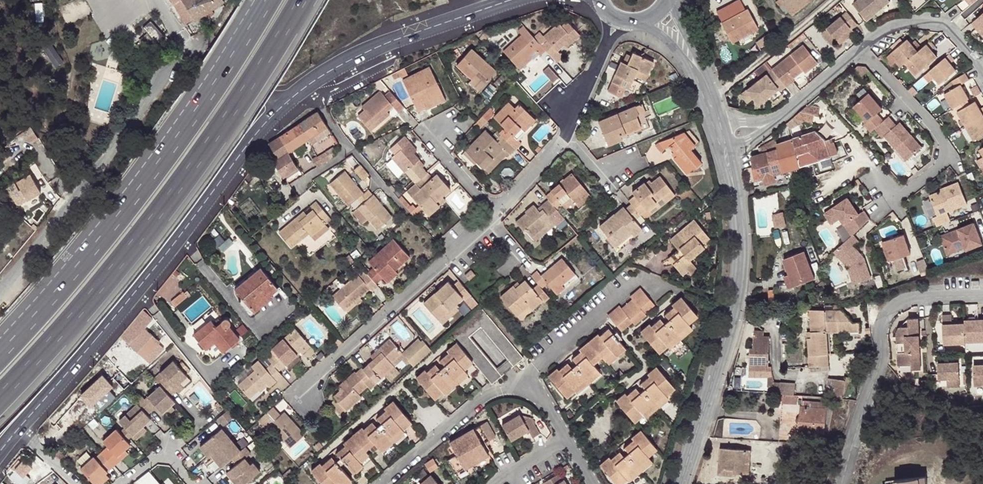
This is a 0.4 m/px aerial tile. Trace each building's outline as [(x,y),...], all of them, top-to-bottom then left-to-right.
[(204,14),(212,9),(224,1),(223,0),(172,0),(188,24),(204,14)] [(792,14),(793,15),(810,0),(778,0),(776,2),(781,8),(784,5),(792,14)] [(854,3),(868,20),(891,1),(890,0),(858,0),(854,3)] [(212,9),(204,14),(206,17),(214,12),(212,9)] [(732,43),(740,38),(739,35),(749,30),(751,33),(758,29),(747,9),(722,23),(732,43)] [(852,28),(857,24),(847,11),(827,28),(836,40),(840,44),(855,32),(852,28)] [(971,22),(977,29),(981,25),(982,27),(982,12),(971,22)] [(546,50),(557,62),(563,57),(557,51),(564,44),(566,42),(569,45),(580,35),(567,21),(566,22),(562,26),(560,24),(559,23),(544,36),(547,40),(542,45),(546,50)] [(831,44),(836,40),(827,28),(822,32),(831,44)] [(739,35),(740,38),(751,33),(749,30),(739,35)] [(539,31),(534,36),(534,37),(542,45),(547,40),(544,36),(539,31)] [(768,44),(774,41),(770,33),(764,36),(768,44)] [(540,55),(546,50),(542,45),(534,37),(528,42),(521,34),(503,51),(517,67),(530,56),(535,51),(540,55)] [(168,35),(161,41),(166,46),(173,40),(168,35)] [(900,38),(892,46),(895,50),(904,42),(900,38)] [(891,53),(902,65),(910,58),(921,48),(917,42),(912,46),(907,39),(904,42),(895,50),(891,53)] [(921,48),(910,58),(921,71),(937,57),(931,50),(935,47),(930,41),(921,48)] [(772,70),(786,86),(793,80),(791,78),(801,70),(804,73),(817,63),(803,45),(783,61),(772,70)] [(61,64),(68,60),(59,46),(52,51),(61,64)] [(456,65),(471,78),(481,87),(496,70),(471,49),(456,65)] [(627,63),(622,61),(621,60),(608,91),(621,97),(625,87),(628,89),(634,76),(637,69),(647,74),(654,61),(632,51),(631,55),(627,63)] [(626,53),(622,61),(627,63),(631,55),(626,53)] [(949,54),(929,71),(940,84),(956,70),(950,64),(954,61),(949,54)] [(532,59),(530,56),(517,67),(520,70),(532,59)] [(858,65),(854,68),(859,72),(865,66),(862,63),(858,65)] [(140,69),(134,65),(130,71),(135,75),(140,69)] [(416,109),(425,105),(423,102),(442,93),(429,67),(402,80),(416,109)] [(637,69),(634,76),(644,80),(647,74),(637,69)] [(779,91),(786,86),(772,70),(746,91),(752,98),(758,104),(777,89),(779,91)] [(965,73),(952,81),(955,87),(944,93),(953,108),(955,107),(969,99),(961,85),(969,80),(965,73)] [(481,87),(471,78),(468,82),(478,90),(481,87)] [(404,106),(391,91),(385,97),(380,90),(361,107),(364,110),(358,116),(370,131),(382,120),(379,117),(387,110),(392,105),(398,112),(404,106)] [(747,102),(752,98),(746,91),(741,95),(747,102)] [(423,102),(425,105),(426,109),(445,100),(442,93),(423,102)] [(863,124),(869,131),(873,127),(882,120),(875,113),(881,108),(868,93),(854,104),(867,121),(863,124)] [(955,107),(958,111),(971,104),(969,99),(955,107)] [(982,116),(982,106),(980,108),(976,101),(971,104),(958,111),(966,125),(982,116)] [(500,134),(515,149),(521,143),(517,139),(525,131),(522,128),(529,122),(524,117),(529,113),(519,104),(515,108),(509,102),(494,117),(504,128),(508,132),(507,133),(503,129),(499,133),(500,134)] [(636,106),(639,114),(646,111),(642,103),(636,106)] [(797,114),(783,126),(787,131),(790,128),(791,129),(797,126),(814,111),(808,105),(797,114)] [(636,115),(639,114),(636,106),(598,121),(608,144),(622,138),(621,135),(641,127),(636,115)] [(379,117),(382,120),(390,114),(387,110),(379,117)] [(317,112),(300,124),(309,138),(326,126),(317,112)] [(522,128),(525,131),(536,119),(529,113),(524,117),(529,122),(522,128)] [(882,120),(873,127),(883,137),(885,135),(896,147),(900,144),(910,156),(921,148),(899,124),(896,127),(894,124),(887,116),(882,120)] [(966,125),(974,140),(982,135),(982,116),(966,125)] [(293,128),(280,137),(289,151),(309,138),(300,124),(293,128)] [(510,154),(515,149),(500,134),(495,140),(485,129),(465,150),(483,169),(503,147),(508,153),(510,154)] [(777,144),(783,171),(799,167),(799,166),(801,166),(801,164),(811,162),(819,160),(819,158),(830,155),(824,139),(815,130),(792,137),(793,139),(777,144)] [(669,146),(674,151),(677,155),(674,157),(687,173),(693,168),(694,169),(701,162),(690,149),(695,146),(683,132),(659,142),(665,148),(669,146)] [(415,183),(427,173),(417,161),(419,159),(413,153),(410,149),(413,147),(404,136),(390,148),(395,154),(391,157),(405,172),(406,171),(415,183)] [(289,151),(280,137),(269,144),(278,158),(273,161),(282,177),(297,168),(288,151),(289,151)] [(773,174),(783,171),(777,144),(776,138),(758,148),(761,154),(752,157),(756,179),(764,177),(766,183),(775,181),(773,174)] [(900,144),(896,147),(906,160),(910,156),(900,144)] [(488,174),(508,153),(503,147),(483,169),(488,174)] [(400,177),(405,172),(391,157),(386,161),(400,177)] [(369,175),(360,164),(354,169),(363,180),(369,175)] [(38,183),(25,166),(13,176),(25,192),(38,183)] [(364,202),(372,195),(367,189),(363,193),(344,171),(330,183),(348,205),(357,197),(362,203),(358,207),(368,218),(377,229),(391,217),(382,206),(373,213),(364,202)] [(552,191),(546,196),(549,199),(557,209),(563,205),(561,202),(570,195),(575,201),(575,202),(588,191),(572,172),(550,190),(552,191)] [(431,178),(427,173),(415,183),(406,191),(425,211),(436,201),(442,196),(450,189),(437,173),(431,178)] [(635,195),(629,200),(631,203),(640,214),(646,209),(648,212),(658,204),(656,201),(671,189),(660,175),(652,182),(648,185),(645,182),(644,181),(632,191),(635,195)] [(938,191),(928,195),(935,215),(931,217),(934,226),(948,221),(945,211),(965,204),(957,182),(941,188),(942,189),(938,191)] [(683,199),(693,191),(689,186),(679,194),(683,199)] [(648,212),(651,215),(676,194),(671,189),(656,201),(658,204),(648,212)] [(592,196),(588,191),(575,202),(579,207),(592,196)] [(780,193),(755,197),(760,228),(774,226),(772,210),(782,209),(780,193)] [(372,194),(372,195),(364,202),(373,213),(382,206),(372,194)] [(402,195),(399,198),(408,208),(411,206),(402,195)] [(561,202),(563,205),(566,208),(575,201),(570,195),(561,202)] [(446,200),(442,196),(436,201),(440,206),(446,200)] [(836,218),(850,234),(851,234),(868,218),(862,211),(857,215),(842,198),(821,217),(828,225),(836,218)] [(553,221),(561,214),(557,209),(549,199),(540,206),(542,208),(539,211),(537,208),(535,205),(526,212),(515,221),(523,230),(524,229),(531,237),(546,225),(546,226),(553,221)] [(436,201),(425,211),(429,216),(440,206),(436,201)] [(475,202),(474,201),(469,205),(472,209),(477,205),(475,202)] [(279,232),(291,247),(302,238),(298,235),(305,229),(311,236),(325,225),(322,221),(328,217),(316,202),(310,206),(313,210),(307,215),(299,222),(296,218),(279,232)] [(524,210),(526,212),(535,205),(533,203),(524,210)] [(635,219),(640,214),(631,203),(625,208),(635,219)] [(411,206),(408,208),(412,213),(413,215),(418,211),(413,204),(411,206)] [(619,213),(625,208),(624,206),(614,214),(617,218),(621,215),(619,213)] [(368,218),(358,207),(352,212),(361,224),(368,218)] [(642,228),(635,219),(625,208),(619,213),(621,215),(617,218),(614,214),(599,226),(615,245),(631,232),(633,235),(642,228)] [(640,214),(645,220),(651,215),(648,212),(646,209),(640,214)] [(299,222),(307,215),(304,211),(296,218),(299,222)] [(782,214),(775,216),(777,225),(784,224),(782,214)] [(695,220),(678,234),(685,243),(678,249),(671,255),(676,260),(672,264),(682,276),(687,271),(685,268),(692,261),(690,258),(704,247),(701,244),(709,237),(695,220)] [(555,224),(553,221),(546,226),(546,225),(531,237),(535,242),(555,224)] [(979,244),(972,223),(939,235),(944,253),(961,247),(962,250),(979,244)] [(635,237),(633,235),(631,232),(615,245),(619,251),(635,237)] [(685,243),(678,234),(671,240),(678,249),(685,243)] [(857,240),(851,234),(850,234),(834,249),(847,266),(853,283),(870,277),(863,257),(852,245),(857,240)] [(885,240),(891,260),(893,259),(897,270),(906,266),(903,256),(909,253),(902,234),(885,240)] [(367,273),(376,283),(382,277),(393,268),(394,270),(409,257),(393,239),(368,261),(373,267),(367,273)] [(885,240),(881,241),(888,261),(891,260),(885,240)] [(804,251),(784,259),(789,274),(794,287),(815,279),(804,251)] [(676,260),(671,255),(668,258),(672,264),(676,260)] [(537,270),(531,275),(538,284),(542,288),(547,283),(552,289),(553,291),(562,284),(575,273),(562,257),(541,275),(537,270)] [(698,268),(692,261),(685,268),(687,271),(690,275),(698,268)] [(365,271),(362,267),(356,272),(357,274),(359,276),(365,271)] [(235,289),(242,298),(249,307),(268,292),(270,294),(278,288),(261,268),(235,289)] [(393,268),(382,277),(387,282),(397,273),(394,270),(393,268)] [(474,274),(470,270),(464,275),(468,280),(474,274)] [(372,292),(378,286),(376,283),(367,273),(365,271),(359,276),(357,274),(332,296),(344,310),(354,301),(359,297),(369,288),(372,292)] [(794,287),(789,274),(784,276),(788,289),(794,287)] [(543,302),(549,297),(546,293),(542,288),(538,284),(533,289),(525,279),(520,284),(516,287),(513,285),(500,296),(516,316),(530,305),(532,308),(542,299),(543,302)] [(470,294),(458,280),(452,286),(448,281),(424,303),(438,319),(456,303),(462,297),(464,299),(470,294)] [(542,288),(546,293),(552,289),(547,283),(542,288)] [(565,288),(562,284),(553,291),(557,295),(565,288)] [(619,305),(608,315),(621,331),(632,322),(635,325),(647,315),(645,313),(655,305),(640,287),(630,296),(632,298),(621,308),(619,305)] [(249,307),(242,298),(239,301),(250,316),(273,298),(270,294),(268,292),(249,307)] [(690,325),(689,323),(686,320),(695,312),(682,296),(672,304),(674,306),(677,309),(673,312),(671,309),(665,314),(669,319),(665,323),(660,318),(654,323),(657,326),(654,328),(651,325),(650,323),(641,331),(659,353),(668,345),(667,344),(678,335),(690,325)] [(362,300),(359,297),(354,301),(357,305),(362,300)] [(456,303),(438,319),(442,324),(460,308),(456,303)] [(519,319),(532,308),(530,305),(516,316),(519,319)] [(513,365),(516,363),(523,357),(519,353),(502,333),(480,307),(449,334),(456,342),(469,357),(473,361),(490,381),(492,384),(501,376),(496,370),(469,337),(481,327),(509,360),(513,365)] [(828,365),(827,333),(825,309),(810,309),(811,332),(811,337),(808,337),(810,367),(828,365)] [(827,333),(860,331),(857,328),(852,321),(843,310),(825,309),(827,333)] [(686,320),(689,323),(698,316),(695,312),(686,320)] [(944,344),(965,343),(965,324),(952,324),(951,320),(951,313),(943,314),(944,344)] [(217,318),(212,322),(216,327),(222,323),(217,318)] [(206,348),(214,342),(219,338),(227,349),(239,339),(229,326),(230,324),(230,322),(229,320),(226,319),(224,319),(222,321),(222,323),(216,327),(212,322),(211,321),(194,334),(206,348)] [(965,343),(982,342),(982,319),(965,320),(965,324),(965,343)] [(860,321),(852,321),(857,328),(860,331),(861,331),(860,321)] [(899,366),(912,365),(912,356),(920,356),(919,322),(909,322),(909,326),(901,326),(898,332),(898,337),(902,336),(902,343),(898,343),(899,366)] [(693,328),(690,325),(678,335),(681,338),(693,328)] [(133,334),(127,328),(120,337),(127,342),(128,343),(131,340),(129,338),(133,334)] [(145,358),(146,356),(158,343),(159,341),(145,328),(130,345),(145,358)] [(609,328),(603,332),(606,336),(603,339),(600,335),(598,334),(580,349),(582,350),(585,354),(582,357),(579,353),(573,358),(577,363),(572,367),(568,362),(562,367),(565,371),(562,373),(559,369),(557,367),(548,375),(567,397),(575,390),(574,388),(586,379),(598,369),(594,364),(602,357),(605,360),(614,353),(613,352),(623,344),(619,339),(614,334),(609,328)] [(274,354),(268,359),(272,364),(278,371),(297,354),(295,352),(306,342),(295,329),(271,350),(274,354)] [(768,370),(768,336),(762,336),(762,331),(753,330),(752,336),(752,348),(749,348),(749,370),(768,370)] [(681,338),(678,335),(667,344),(668,345),(670,348),(681,338)] [(127,342),(120,337),(117,340),(113,345),(120,351),(127,342)] [(219,338),(214,342),(223,352),(227,349),(219,338)] [(373,359),(362,368),(375,383),(394,366),(391,362),(402,352),(389,338),(379,348),(382,352),(373,359)] [(402,352),(404,355),(420,342),(418,339),(402,352)] [(404,355),(410,361),(428,346),(422,339),(420,342),(404,355)] [(295,352),(297,354),(308,345),(306,342),(295,352)] [(469,357),(456,342),(447,350),(448,352),(451,355),(448,357),(446,354),(440,359),(444,365),(440,369),(435,363),(429,368),(432,372),(429,374),(426,371),(425,369),(416,377),(434,399),(443,391),(441,389),(453,380),(464,370),(463,369),(460,365),(469,357)] [(158,343),(146,356),(151,361),(163,347),(158,343)] [(626,348),(623,344),(613,352),(614,353),(616,356),(626,348)] [(120,351),(113,345),(108,351),(112,355),(115,357),(120,351)] [(370,355),(373,359),(382,352),(379,348),(370,355)] [(108,351),(104,356),(108,359),(112,355),(108,351)] [(391,362),(394,366),(399,371),(410,361),(404,355),(402,352),(391,362)] [(912,356),(912,365),(913,371),(921,370),(920,356),(912,356)] [(463,369),(473,361),(469,357),(460,365),(463,369)] [(269,387),(282,376),(278,371),(272,364),(266,369),(258,360),(251,367),(255,371),(239,385),(250,398),(259,390),(266,384),(268,386),(269,387)] [(501,376),(513,365),(509,360),(496,370),(501,376)] [(165,377),(159,383),(161,385),(171,396),(177,390),(175,388),(180,383),(187,376),(183,371),(181,368),(178,366),(174,361),(160,372),(165,377)] [(181,368),(183,371),(187,367),(183,362),(178,366),(181,368)] [(958,362),(938,362),(939,379),(959,378),(958,362)] [(982,386),(982,365),(973,365),(974,386),(982,386)] [(648,374),(649,375),(652,379),(649,381),(646,378),(640,383),(645,388),(640,392),(636,387),(630,392),(632,395),(629,397),(627,394),(625,392),(616,400),(635,422),(643,414),(642,414),(654,404),(666,394),(667,395),(675,388),(657,366),(648,374)] [(362,368),(361,367),(355,372),(354,371),(341,383),(344,387),(339,390),(333,395),(336,398),(346,410),(362,397),(359,394),(367,386),(370,389),(376,384),(375,383),(362,368)] [(601,372),(598,369),(586,379),(589,382),(601,372)] [(467,374),(464,370),(453,380),(456,383),(467,374)] [(86,396),(100,407),(121,383),(107,372),(86,396)] [(843,380),(827,378),(824,397),(846,399),(849,378),(844,377),(843,380)] [(574,388),(575,390),(577,392),(589,382),(586,379),(574,388)] [(456,383),(453,380),(441,389),(443,391),(444,393),(456,383)] [(793,395),(794,384),(773,382),(773,384),(775,393),(783,394),(793,395)] [(184,387),(180,383),(175,388),(177,390),(179,392),(184,387)] [(261,392),(268,386),(266,384),(259,390),(261,392)] [(171,396),(161,385),(148,396),(150,398),(157,406),(163,412),(171,405),(175,401),(171,396)] [(669,397),(667,395),(666,394),(654,404),(657,407),(669,397)] [(793,395),(783,394),(782,401),(797,403),(797,395),(793,395)] [(142,395),(136,401),(138,404),(148,414),(154,408),(147,401),(142,395)] [(150,398),(147,401),(154,408),(157,406),(150,398)] [(341,415),(346,410),(336,398),(331,403),(341,415)] [(322,464),(321,462),(311,470),(323,483),(339,483),(348,476),(339,465),(344,461),(353,472),(363,464),(360,462),(357,458),(366,450),(374,443),(378,447),(389,437),(401,427),(403,429),(411,422),(393,400),(384,408),(385,410),(388,413),(385,415),(383,412),(376,417),(381,423),(377,426),(372,421),(366,426),(369,430),(366,432),(364,429),(362,427),(344,443),(345,444),(348,447),(345,450),(342,447),(336,452),(341,458),(336,461),(332,456),(325,461),(327,464),(324,467),(322,464)] [(825,420),(827,404),(802,401),(801,415),(788,414),(787,423),(800,424),(799,434),(823,436),(825,420)] [(138,404),(129,412),(139,422),(142,426),(143,425),(151,418),(148,414),(138,404)] [(646,417),(657,407),(654,404),(642,414),(643,414),(646,417)] [(174,408),(171,405),(163,412),(166,416),(174,408)] [(281,414),(274,407),(272,409),(279,416),(281,414)] [(231,412),(228,409),(225,412),(217,418),(223,425),(234,416),(231,412)] [(272,409),(259,420),(263,425),(260,428),(263,431),(265,429),(270,424),(281,436),(291,447),(305,435),(284,411),(281,414),(279,416),(272,409)] [(58,411),(48,421),(58,430),(67,420),(58,411)] [(139,422),(129,412),(120,420),(126,427),(133,434),(142,426),(139,422)] [(520,415),(503,425),(512,440),(530,431),(534,438),(541,434),(531,418),(525,422),(520,415)] [(487,421),(450,442),(457,454),(447,459),(455,473),(489,454),(483,443),(496,436),(487,421)] [(278,439),(281,436),(270,424),(265,429),(267,431),(269,430),(278,439)] [(136,438),(145,430),(142,426),(133,434),(136,438)] [(127,435),(130,437),(133,434),(126,427),(123,430),(127,435)] [(389,437),(393,441),(404,431),(403,429),(401,427),(389,437)] [(218,441),(227,434),(222,428),(213,435),(218,441)] [(106,456),(114,465),(121,459),(117,455),(124,449),(130,444),(127,440),(120,433),(117,429),(104,441),(109,446),(102,452),(106,456)] [(612,479),(616,483),(620,483),(627,478),(626,477),(650,457),(649,456),(646,453),(655,445),(641,429),(631,437),(633,439),(636,443),(633,445),(630,441),(624,447),(628,452),(624,456),(619,451),(614,456),(616,459),(613,461),(611,458),(609,456),(600,464),(612,479)] [(127,440),(130,437),(127,435),(123,430),(120,433),(127,440)] [(238,452),(240,450),(227,434),(218,441),(213,435),(201,445),(211,458),(213,457),(221,466),(232,457),(235,455),(238,452)] [(389,437),(378,447),(381,451),(393,441),(389,437)] [(758,443),(758,451),(775,452),(776,443),(758,443)] [(646,453),(649,456),(658,449),(655,445),(646,453)] [(251,453),(245,446),(240,450),(238,452),(235,455),(240,462),(237,464),(229,470),(235,477),(238,475),(244,483),(260,471),(252,462),(250,464),(245,458),(251,453)] [(721,448),(719,467),(735,469),(735,473),(749,474),(751,451),(721,448)] [(117,455),(121,459),(128,453),(124,449),(117,455)] [(357,458),(360,462),(369,454),(366,450),(357,458)] [(58,451),(54,455),(60,462),(64,458),(58,451)] [(775,452),(758,451),(756,451),(755,458),(757,458),(762,459),(762,465),(775,465),(775,452)] [(106,473),(114,465),(106,456),(102,452),(96,458),(95,456),(81,468),(95,483),(106,473)] [(240,462),(235,455),(232,457),(237,464),(240,462)] [(626,477),(627,478),(629,481),(653,461),(652,459),(650,457),(626,477)] [(439,466),(435,458),(424,466),(430,473),(439,466)] [(10,468),(8,470),(11,473),(13,471),(21,478),(31,467),(23,459),(21,463),(19,461),(11,470),(10,468)] [(95,483),(96,483),(101,483),(109,477),(106,473),(95,483)] [(434,478),(430,473),(421,481),(423,483),(439,483),(434,478)] [(543,483),(567,483),(564,480),(563,481),(559,474),(543,483)] [(244,483),(238,475),(235,477),(232,480),(235,483),(243,483),(244,483)] [(339,483),(347,483),(352,480),(348,476),(339,483)]
